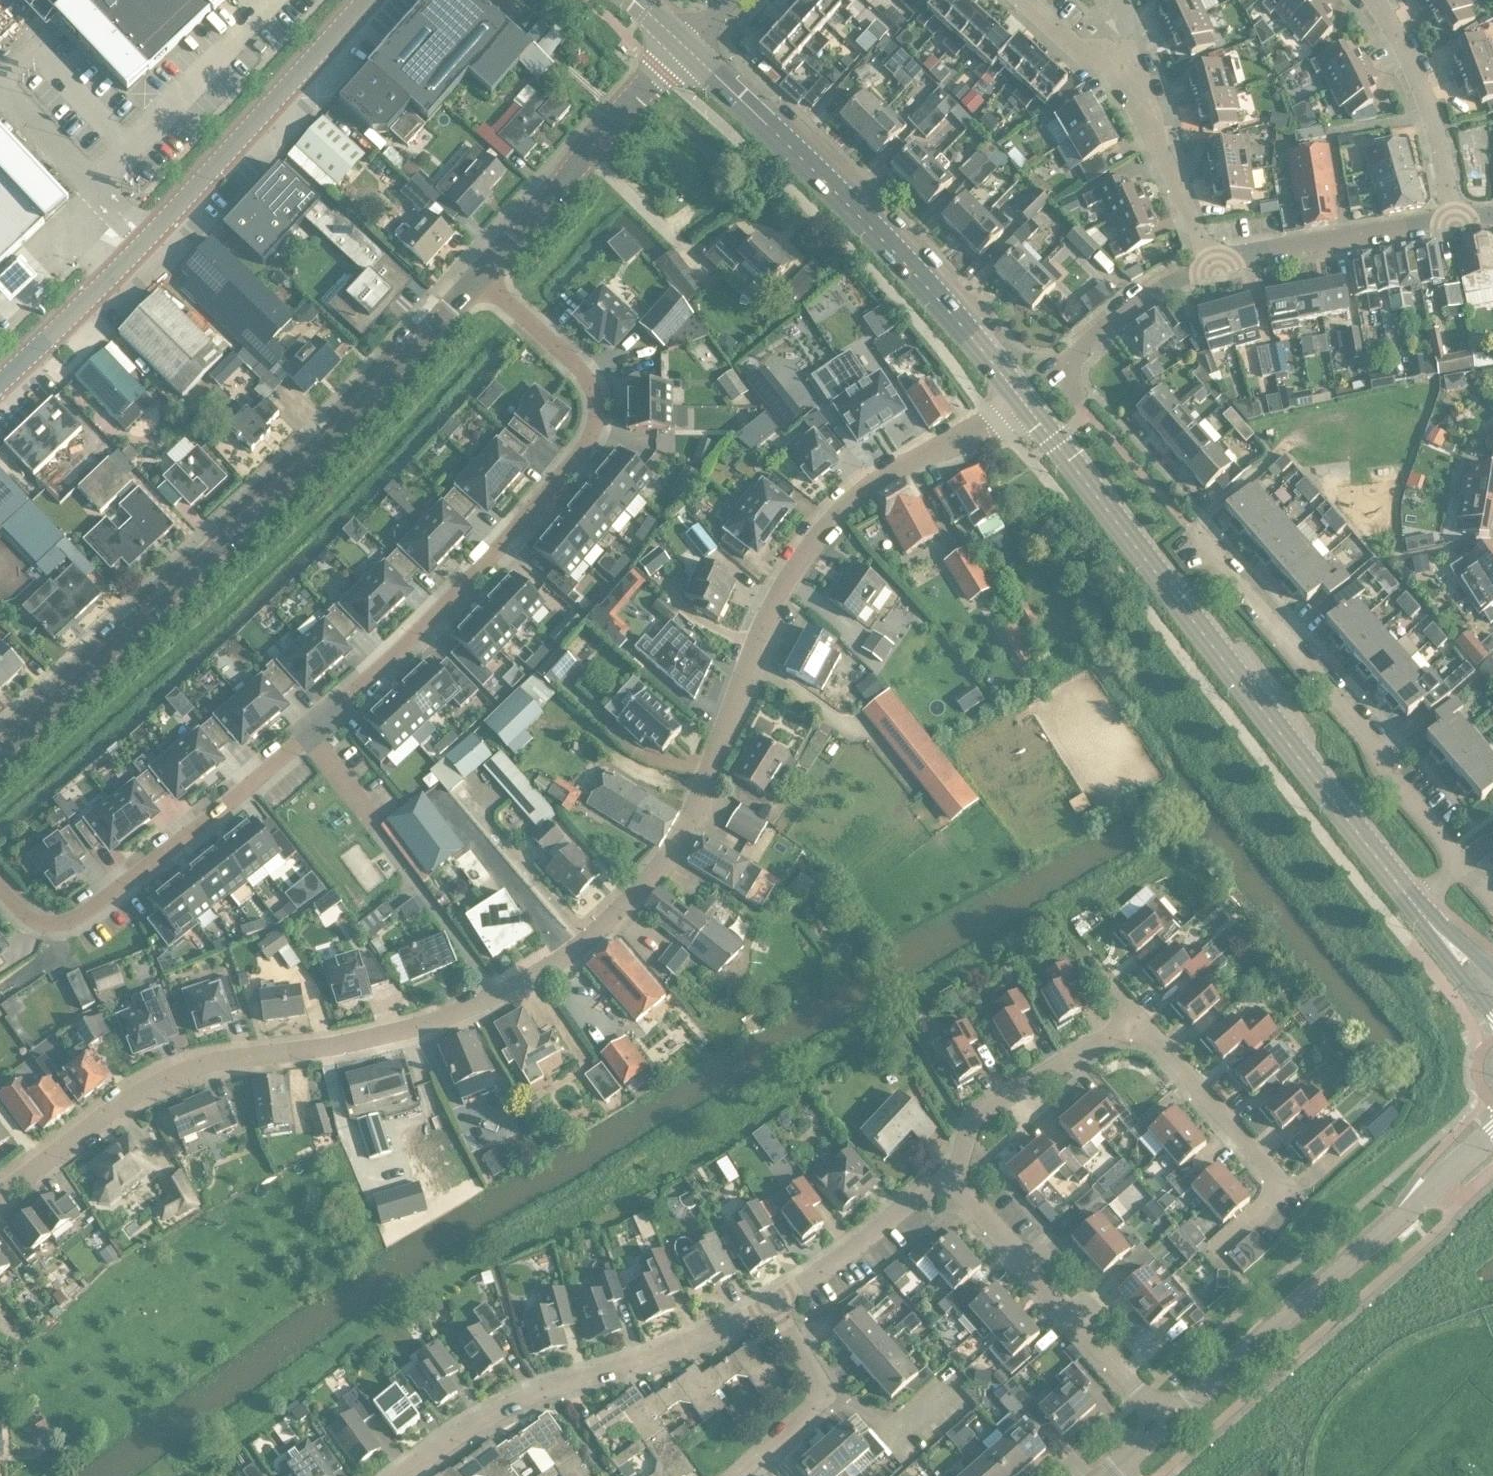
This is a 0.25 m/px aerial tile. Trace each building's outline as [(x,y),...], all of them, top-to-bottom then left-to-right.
[(127,90),(212,10),(213,11),(225,0),(42,0),(127,90)] [(480,0),(426,0),(368,66),(369,67),(340,100),(374,131),(388,131),(411,104),(428,119),(468,73),(491,94),(519,63),(537,79),(551,64),(480,0)] [(788,17),(823,49),(829,42),(818,31),(826,23),(801,0),(791,0),(789,2),(796,8),(788,17)] [(826,23),(834,13),(846,24),(853,16),(846,10),(845,11),(834,0),(801,0),(826,23)] [(845,11),(846,10),(851,4),(847,0),(834,0),(845,11)] [(965,0),(934,0),(917,20),(924,27),(934,16),(943,24),(965,0)] [(943,24),(952,33),(942,44),(949,50),(980,15),(971,7),(977,0),(965,0),(943,24)] [(1204,12),(1199,0),(1165,0),(1168,6),(1159,10),(1162,18),(1157,21),(1162,32),(1204,12)] [(1261,4),(1270,14),(1275,10),(1288,25),(1317,0),(1266,0),(1261,4)] [(1288,25),(1301,41),(1305,38),(1312,47),(1332,31),(1324,21),(1332,15),(1326,8),(1331,4),(1327,0),(1317,0),(1288,25)] [(1440,0),(1416,0),(1422,10),(1440,0)] [(1470,0),(1440,0),(1422,10),(1428,21),(1433,18),(1438,25),(1447,20),(1453,31),(1475,18),(1469,7),(1473,5),(1470,0)] [(1214,31),(1204,12),(1162,32),(1168,43),(1173,40),(1177,48),(1186,44),(1191,55),(1214,44),(1209,33),(1214,31)] [(538,32),(545,21),(533,13),(525,24),(538,32)] [(980,15),(949,50),(955,56),(966,45),(975,53),(1002,23),(995,17),(989,23),(980,15)] [(823,49),(788,17),(780,26),(773,20),(767,27),(797,54),(805,45),(817,56),(823,49)] [(1002,23),(975,53),(984,62),(974,73),(981,80),(988,73),(987,72),(1012,45),(1012,44),(1003,36),(1009,29),(1002,23)] [(797,54),(767,27),(760,34),(767,40),(759,50),(788,76),(803,60),(797,54)] [(1492,64),(1492,48),(1491,42),(1486,44),(1482,33),(1458,42),(1463,53),(1453,57),(1456,65),(1451,67),(1455,78),(1492,64)] [(1018,37),(1012,44),(1012,45),(987,72),(988,73),(994,79),(1004,68),(1013,76),(1040,45),(1034,39),(1027,46),(1018,37)] [(1040,45),(1013,76),(1022,85),(1013,95),(1019,101),(1050,67),(1041,59),(1047,52),(1040,45)] [(1330,88),(1372,67),(1366,56),(1361,59),(1357,51),(1348,56),(1342,45),(1310,61),(1316,73),(1321,70),(1330,88)] [(884,67),(893,75),(892,76),(905,88),(922,71),(901,49),(884,67)] [(1229,57),(1220,60),(1196,66),(1199,78),(1189,80),(1191,89),(1186,91),(1189,102),(1234,90),(1232,86),(1237,85),(1229,57)] [(1455,78),(1459,89),(1465,87),(1468,96),(1477,92),(1482,104),(1492,99),(1492,64),(1455,78)] [(1050,67),(1019,101),(1026,108),(1036,97),(1046,105),(1067,82),(1073,75),(1065,68),(1059,75),(1050,67)] [(1377,78),(1372,67),(1330,88),(1339,107),(1344,105),(1349,115),(1372,103),(1367,93),(1376,88),(1372,80),(1377,78)] [(822,77),(803,98),(812,107),(831,85),(822,77)] [(522,109),(498,136),(524,159),(536,145),(529,138),(545,121),(552,127),(570,107),(556,93),(548,102),(537,92),(536,93),(527,85),(513,101),(522,109)] [(859,135),(882,112),(888,107),(869,88),(863,94),(840,117),(859,135)] [(1069,140),(1103,119),(1090,97),(1083,101),(1076,89),(1068,94),(1043,111),(1050,122),(1056,118),(1069,140)] [(1239,110),(1234,90),(1189,102),(1192,114),(1198,112),(1200,121),(1210,118),(1213,130),(1238,123),(1235,111),(1239,110)] [(972,112),(982,105),(973,93),(963,101),(972,112)] [(916,128),(936,108),(927,99),(907,119),(916,128)] [(1307,99),(1292,105),(1300,126),(1316,120),(1307,99)] [(936,108),(916,128),(926,137),(946,117),(936,108)] [(409,109),(390,130),(407,145),(426,124),(409,109)] [(901,131),(882,112),(859,135),(877,154),(901,131)] [(364,154),(323,117),(296,146),(337,184),(364,154)] [(1117,142),(1103,119),(1069,140),(1082,161),(1078,163),(1089,182),(1109,169),(1099,152),(1117,142)] [(1326,137),(1324,127),(1324,126),(1314,128),(1316,138),(1326,137)] [(1314,128),(1304,129),(1306,140),(1316,138),(1314,128)] [(1306,140),(1304,129),(1294,131),(1296,142),(1306,140)] [(67,201),(0,131),(0,264),(67,201)] [(1353,145),(1352,135),(1337,137),(1339,148),(1353,145)] [(1205,177),(1250,169),(1247,148),(1242,149),(1240,137),(1215,141),(1217,153),(1207,155),(1208,164),(1203,165),(1205,177)] [(968,179),(999,148),(990,138),(978,150),(979,150),(959,170),(968,179)] [(1370,171),(1411,163),(1405,139),(1363,148),(1370,171)] [(429,197),(443,210),(452,201),(469,217),(492,193),(489,190),(504,173),(491,161),(497,155),(480,140),(457,166),(440,185),(429,197)] [(931,147),(924,154),(914,144),(891,168),(892,169),(893,169),(910,186),(941,156),(931,147)] [(396,171),(406,160),(388,145),(379,155),(396,171)] [(1117,162),(1133,153),(1128,145),(1112,153),(1117,162)] [(1331,171),(1327,145),(1288,151),(1292,177),(1331,171)] [(1010,159),(999,148),(968,179),(977,188),(1000,165),(1002,167),(1010,159)] [(941,156),(910,186),(927,203),(927,204),(928,205),(952,182),(942,172),(949,164),(941,156)] [(1411,163),(1370,171),(1376,194),(1418,185),(1411,163)] [(362,337),(389,308),(413,281),(336,209),(332,213),(280,165),(223,226),(263,263),(305,219),(352,263),(361,271),(328,306),(332,310),(362,337)] [(1250,169),(1205,177),(1207,188),(1212,188),(1214,196),(1224,195),(1226,207),(1251,202),(1249,190),(1254,190),(1250,169)] [(1331,171),(1292,177),(1296,203),(1300,202),(1332,196),(1336,196),(1331,171)] [(422,218),(411,229),(406,224),(402,224),(395,232),(395,236),(401,241),(400,241),(426,265),(453,235),(435,219),(443,210),(429,197),(411,181),(400,192),(413,204),(418,214),(422,218)] [(1111,220),(1148,204),(1139,183),(1113,196),(1108,185),(1082,196),(1087,208),(1103,201),(1111,220)] [(1424,206),(1418,185),(1376,194),(1382,214),(1424,206)] [(1348,198),(1359,196),(1357,186),(1346,188),(1348,198)] [(1027,221),(1030,218),(1049,200),(1038,189),(1016,211),(1027,221)] [(961,237),(984,214),(965,195),(942,219),(943,220),(944,220),(961,237)] [(1336,222),(1332,196),(1300,202),(1304,227),(1336,222)] [(1361,207),(1359,196),(1348,198),(1350,209),(1361,207)] [(984,214),(961,237),(978,254),(978,255),(979,256),(1003,232),(993,223),(1006,209),(997,201),(984,214)] [(1148,204),(1111,220),(1120,240),(1109,245),(1115,258),(1137,248),(1131,236),(1157,224),(1148,204)] [(1030,218),(1027,221),(1012,237),(1021,246),(1039,228),(1030,218)] [(1084,232),(1085,232),(1078,225),(1066,237),(1088,259),(1099,248),(1084,232)] [(1095,227),(1085,232),(1084,232),(1099,248),(1108,240),(1095,227)] [(624,232),(608,245),(627,268),(643,255),(624,232)] [(1491,232),(1454,239),(1461,278),(1462,277),(1464,287),(1492,282),(1492,244),(1491,232)] [(779,248),(775,253),(757,236),(739,254),(734,250),(722,262),(732,272),(744,260),(770,284),(792,261),(779,248)] [(293,316),(221,245),(220,245),(213,238),(182,270),(191,278),(183,286),(244,345),(235,354),(239,358),(246,364),(268,342),(273,337),(278,332),(293,316)] [(1442,280),(1435,241),(1413,245),(1420,283),(1442,280)] [(1413,245),(1392,249),(1399,287),(1420,283),(1413,245)] [(1014,290),(1037,267),(1018,248),(995,271),(1014,290)] [(1399,287),(1392,249),(1370,252),(1377,291),(1388,289),(1392,310),(1402,308),(1400,295),(1399,287)] [(1377,291),(1370,252),(1348,256),(1355,295),(1366,293),(1369,310),(1380,308),(1377,291)] [(20,263),(0,282),(0,294),(6,300),(12,306),(38,281),(32,275),(20,263)] [(1037,267),(1014,290),(1032,308),(1055,285),(1037,267)] [(1067,283),(1076,294),(1085,287),(1077,276),(1067,283)] [(1342,278),(1316,283),(1322,316),(1348,311),(1342,278)] [(1316,283),(1291,288),(1297,320),(1322,316),(1316,283)] [(1459,283),(1448,286),(1452,307),(1464,304),(1459,283)] [(1452,307),(1448,286),(1437,288),(1442,309),(1452,307)] [(1297,320),(1291,288),(1265,293),(1272,331),(1275,335),(1280,339),(1300,335),(1297,320)] [(640,325),(664,347),(664,346),(668,349),(708,335),(672,290),(640,325)] [(626,318),(631,314),(606,292),(578,323),(602,345),(606,341),(616,350),(636,327),(626,318)] [(210,344),(168,302),(159,293),(120,333),(171,383),(210,344)] [(1400,295),(1402,308),(1414,306),(1411,293),(1400,295)] [(1248,296),(1222,303),(1231,335),(1257,328),(1248,296)] [(1168,301),(1157,308),(1172,330),(1183,322),(1168,301)] [(1197,310),(1206,342),(1209,350),(1192,356),(1201,366),(1212,378),(1218,385),(1226,382),(1217,372),(1209,352),(1234,345),(1231,335),(1222,303),(1197,310)] [(881,305),(864,317),(879,337),(896,325),(881,305)] [(1172,336),(1154,311),(1125,331),(1143,357),(1172,336)] [(1358,327),(1343,329),(1349,360),(1363,357),(1358,327)] [(1466,368),(1463,352),(1444,355),(1438,328),(1430,330),(1438,374),(1466,368)] [(1304,357),(1314,355),(1311,336),(1300,338),(1304,357)] [(287,352),(273,337),(268,342),(246,364),(263,381),(270,389),(270,388),(273,391),(289,375),(305,391),(321,375),(323,377),(339,361),(316,339),(309,345),(301,337),(287,352)] [(1267,345),(1274,374),(1286,371),(1281,343),(1267,345)] [(1274,374),(1267,345),(1256,348),(1262,376),(1274,374)] [(124,428),(153,401),(104,349),(75,376),(124,428)] [(1471,350),(1463,352),(1466,368),(1475,367),(1471,350)] [(850,351),(838,359),(881,426),(904,411),(880,373),(868,380),(850,351)] [(239,358),(235,354),(233,352),(219,367),(219,366),(214,372),(213,371),(208,376),(216,383),(239,358)] [(825,367),(812,376),(831,404),(832,405),(834,404),(857,441),(881,426),(838,359),(825,367)] [(1156,359),(1142,370),(1141,370),(1149,382),(1164,371),(1156,359)] [(1212,378),(1201,366),(1192,374),(1203,386),(1212,378)] [(1371,382),(1393,379),(1392,372),(1370,376),(1371,382)] [(728,384),(727,389),(734,399),(745,391),(736,378),(728,384)] [(1212,378),(1203,386),(1204,387),(1200,390),(1211,403),(1215,399),(1215,400),(1223,393),(1217,386),(1218,385),(1212,378)] [(1393,379),(1371,382),(1372,389),(1394,385),(1393,379)] [(926,406),(941,397),(930,380),(911,392),(905,381),(901,384),(919,412),(927,407),(926,406)] [(260,396),(240,416),(234,410),(229,410),(224,416),(224,421),(229,426),(228,427),(252,450),(270,432),(265,427),(279,414),(262,397),(270,389),(263,381),(254,390),(260,396)] [(670,406),(670,384),(630,384),(630,406),(670,406)] [(293,385),(285,391),(298,411),(307,406),(293,385)] [(522,405),(525,407),(510,426),(531,443),(540,432),(544,436),(549,430),(553,433),(568,414),(535,387),(522,405)] [(1154,429),(1178,408),(1161,388),(1137,410),(1154,429)] [(779,394),(767,403),(786,427),(797,417),(779,394)] [(82,428),(53,397),(4,444),(33,475),(82,428)] [(927,407),(919,412),(929,428),(952,413),(941,397),(926,406),(927,407)] [(675,406),(670,406),(630,406),(630,429),(675,429),(675,406)] [(1234,428),(1242,421),(1230,407),(1222,415),(1234,428)] [(1178,408),(1154,429),(1171,448),(1195,427),(1178,408)] [(1243,422),(1242,421),(1234,428),(1245,441),(1254,434),(1243,422)] [(837,462),(834,458),(833,457),(843,448),(825,426),(815,434),(813,433),(805,439),(803,436),(786,450),(812,483),(837,462)] [(1195,427),(1171,448),(1188,468),(1212,446),(1195,427)] [(475,460),(475,461),(506,488),(526,466),(518,459),(526,449),(505,432),(478,463),(475,460)] [(1485,440),(1492,451),(1492,434),(1485,440)] [(1213,447),(1212,446),(1188,468),(1206,488),(1215,479),(1223,488),(1241,472),(1233,463),(1230,466),(1221,456),(1229,450),(1220,440),(1213,447)] [(197,448),(178,466),(177,465),(165,477),(191,504),(205,490),(208,493),(225,477),(197,448)] [(174,525),(139,487),(127,475),(135,467),(118,449),(78,487),(101,512),(119,495),(137,514),(117,532),(104,518),(82,538),(110,567),(120,558),(128,566),(158,537),(160,539),(174,525)] [(606,467),(637,493),(651,476),(620,450),(606,467)] [(1285,454),(1275,462),(1283,471),(1292,463),(1285,454)] [(506,488),(475,461),(455,483),(458,486),(451,495),(470,513),(479,504),(487,511),(506,488)] [(1461,496),(1492,502),(1492,465),(1488,462),(1485,466),(1471,463),(1469,476),(1464,476),(1461,496)] [(684,502),(701,474),(687,466),(670,493),(684,502)] [(1004,527),(996,515),(999,514),(981,485),(987,481),(978,466),(948,484),(950,486),(946,488),(944,484),(933,490),(954,523),(967,514),(975,528),(977,527),(984,539),(1004,527)] [(592,484),(623,510),(637,493),(606,467),(592,484)] [(36,563),(43,557),(62,539),(17,489),(0,470),(0,525),(2,527),(2,528),(3,527),(11,536),(36,563)] [(753,488),(741,503),(775,529),(793,505),(787,501),(794,491),(772,474),(764,484),(762,482),(756,491),(753,488)] [(1303,494),(1312,486),(1305,477),(1296,486),(1303,494)] [(940,532),(907,478),(875,497),(907,551),(940,532)] [(1268,497),(1254,481),(1225,507),(1224,508),(1232,517),(1227,522),(1233,528),(1268,497)] [(623,510),(592,484),(578,500),(609,526),(623,510)] [(1312,486),(1303,494),(1310,502),(1319,494),(1312,486)] [(470,530),(466,527),(462,523),(470,513),(451,495),(422,525),(449,552),(470,530)] [(1461,496),(1457,517),(1462,518),(1459,531),(1474,533),(1475,538),(1489,535),(1488,534),(1492,515),(1492,502),(1461,496)] [(1282,513),(1268,497),(1233,528),(1239,535),(1244,530),(1252,539),(1282,513)] [(595,543),(609,526),(578,500),(564,517),(595,543)] [(775,529),(741,503),(730,518),(733,521),(727,529),(728,530),(721,540),(744,558),(751,548),(757,552),(775,529)] [(1330,525),(1339,516),(1332,508),(1323,516),(1330,525)] [(1282,513),(1252,539),(1259,548),(1254,553),(1260,559),(1295,528),(1282,513)] [(642,526),(649,530),(656,520),(649,516),(642,526)] [(1339,516),(1330,525),(1337,533),(1346,525),(1339,516)] [(551,534),(581,559),(595,543),(564,517),(551,534)] [(356,545),(367,532),(352,519),(341,532),(356,545)] [(699,524),(685,534),(704,558),(718,547),(699,524)] [(429,573),(437,565),(449,552),(422,525),(394,555),(412,575),(421,566),(429,573)] [(643,541),(649,530),(642,526),(636,536),(643,541)] [(1309,543),(1295,528),(1260,559),(1265,565),(1271,561),(1278,570),(1309,543)] [(569,575),(581,559),(551,534),(536,551),(556,568),(547,578),(569,596),(579,584),(569,575)] [(1465,557),(1453,565),(1460,576),(1456,578),(1467,596),(1492,580),(1492,541),(1490,542),(1476,545),(1477,549),(1465,557)] [(1322,558),(1309,543),(1278,570),(1286,579),(1281,583),(1287,590),(1322,558)] [(956,582),(980,567),(967,546),(943,561),(956,582)] [(639,564),(650,577),(661,568),(657,564),(667,556),(659,547),(639,564)] [(382,561),(360,582),(390,612),(411,591),(403,584),(412,575),(394,555),(384,564),(382,561)] [(622,569),(630,560),(624,555),(616,564),(622,569)] [(1322,558),(1287,590),(1292,596),(1297,592),(1306,601),(1308,600),(1307,600),(1321,587),(1329,596),(1349,578),(1341,568),(1335,573),(1322,558)] [(692,581),(728,599),(736,583),(725,578),(728,573),(702,560),(692,581)] [(53,583),(59,589),(31,614),(54,638),(75,618),(101,594),(74,564),(53,583)] [(614,578),(622,569),(616,564),(608,573),(614,578)] [(886,585),(856,564),(841,585),(838,583),(827,598),(857,619),(867,605),(870,607),(886,585)] [(597,606),(588,616),(602,629),(612,618),(608,615),(638,581),(629,573),(599,607),(597,606)] [(499,591),(528,619),(544,603),(515,575),(499,591)] [(1356,580),(1333,600),(1341,609),(1326,621),(1325,622),(1333,632),(1328,637),(1334,643),(1369,612),(1356,597),(1365,589),(1356,580)] [(1467,596),(1479,615),(1483,612),(1490,623),(1492,620),(1492,580),(1467,596)] [(728,599),(692,581),(685,596),(698,602),(694,609),(718,620),(728,599)] [(330,612),(333,614),(352,634),(361,625),(369,633),(390,612),(360,582),(330,612)] [(513,634),(528,619),(499,591),(484,607),(513,634)] [(1404,609),(1413,601),(1406,592),(1396,600),(1404,609)] [(660,599),(653,606),(670,621),(677,613),(660,599)] [(1420,609),(1413,601),(1404,609),(1411,617),(1420,609)] [(498,650),(513,634),(484,607),(469,622),(498,650)] [(1369,612),(1334,643),(1339,649),(1344,645),(1352,654),(1382,627),(1369,612)] [(271,613),(260,620),(269,634),(280,628),(271,613)] [(303,641),(328,670),(350,650),(342,642),(352,634),(333,614),(303,641)] [(635,646),(648,657),(694,699),(712,662),(687,640),(689,637),(671,621),(658,636),(653,642),(645,635),(639,642),(635,646)] [(484,665),(498,650),(469,622),(454,638),(472,656),(463,666),(483,686),(494,674),(484,665)] [(1431,639),(1440,631),(1432,623),(1423,631),(1431,639)] [(1382,627),(1352,654),(1360,663),(1355,667),(1361,674),(1396,643),(1399,640),(1391,631),(1388,634),(1382,627)] [(808,628),(795,652),(786,670),(822,689),(840,655),(831,649),(835,642),(808,628)] [(1455,641),(1477,666),(1486,657),(1487,658),(1492,649),(1492,636),(1482,646),(1468,629),(1455,641)] [(893,645),(874,630),(862,647),(881,662),(893,645)] [(1440,631),(1431,639),(1438,647),(1447,639),(1440,631)] [(268,667),(270,670),(288,691),(298,682),(306,690),(328,670),(303,641),(300,638),(268,667)] [(1396,643),(1361,674),(1366,680),(1371,676),(1378,684),(1376,686),(1377,687),(1409,658),(1396,643)] [(3,687),(23,668),(0,644),(0,684),(3,687)] [(535,655),(541,660),(549,651),(543,646),(535,655)] [(572,659),(559,647),(536,672),(549,684),(572,659)] [(533,669),(541,660),(535,655),(526,664),(533,669)] [(1423,673),(1409,658),(1377,687),(1385,695),(1382,698),(1388,704),(1423,673)] [(414,676),(442,706),(451,697),(460,707),(478,691),(459,670),(449,680),(431,661),(414,676)] [(1429,668),(1423,673),(1388,704),(1393,711),(1398,706),(1407,716),(1408,714),(1422,702),(1430,710),(1450,692),(1474,671),(1466,662),(1442,683),(1429,668)] [(511,688),(524,676),(513,665),(500,677),(511,688)] [(270,670),(239,697),(264,726),(287,706),(280,698),(288,691),(270,670)] [(426,720),(442,706),(414,676),(399,691),(426,720)] [(646,688),(617,721),(641,742),(646,736),(662,751),(681,730),(664,715),(670,709),(646,688)] [(889,688),(861,711),(951,823),(978,801),(889,688)] [(542,712),(519,689),(485,723),(508,746),(542,712)] [(410,735),(426,720),(399,691),(383,706),(410,735)] [(239,697),(208,723),(225,745),(235,737),(242,745),(264,726),(239,697)] [(1434,758),(1469,727),(1456,712),(1463,706),(1454,697),(1434,715),(1441,723),(1427,736),(1425,737),(1434,747),(1429,751),(1434,758)] [(394,750),(410,735),(383,706),(366,721),(394,750)] [(328,729),(336,742),(348,735),(340,722),(328,729)] [(196,728),(173,747),(200,779),(222,761),(216,752),(225,745),(208,723),(198,731),(196,728)] [(1483,742),(1469,727),(1434,758),(1440,764),(1445,760),(1453,769),(1483,742)] [(453,731),(444,739),(449,746),(458,738),(453,731)] [(492,755),(473,733),(445,757),(464,779),(492,755)] [(732,773),(769,795),(778,780),(776,778),(789,756),(758,737),(746,756),(744,754),(732,773)] [(449,746),(444,739),(434,747),(440,753),(449,746)] [(1483,742),(1453,769),(1461,777),(1456,782),(1461,788),(1492,760),(1492,748),(1492,746),(1489,748),(1483,742)] [(153,769),(144,776),(160,797),(170,790),(177,798),(200,779),(173,747),(150,766),(153,769)] [(571,845),(570,846),(562,839),(564,837),(548,821),(557,813),(501,750),(483,766),(534,824),(530,828),(530,833),(532,835),(530,837),(547,853),(548,853),(556,860),(546,870),(557,882),(559,880),(576,897),(600,873),(571,845)] [(464,779),(445,757),(430,770),(449,792),(464,779)] [(359,777),(374,768),(368,759),(353,768),(359,777)] [(1461,788),(1467,795),(1472,790),(1480,800),(1482,798),(1492,788),(1492,760),(1461,788)] [(659,846),(679,813),(609,772),(590,806),(631,830),(641,835),(659,846)] [(144,776),(111,802),(134,832),(157,814),(151,805),(160,797),(144,776)] [(563,804),(561,807),(569,811),(581,792),(557,776),(553,783),(550,781),(544,791),(547,793),(563,804)] [(59,790),(49,799),(65,817),(75,808),(59,790)] [(470,847),(427,790),(389,819),(431,876),(470,847)] [(1068,802),(1076,813),(1089,804),(1081,793),(1068,802)] [(134,832),(111,802),(77,827),(94,849),(104,841),(110,850),(134,832)] [(765,825),(736,808),(725,827),(754,844),(765,825)] [(262,866),(278,852),(285,861),(296,852),(279,831),(269,839),(254,820),(237,834),(262,866)] [(56,889),(76,874),(82,870),(76,861),(87,854),(69,828),(31,855),(56,889)] [(237,834),(220,848),(248,883),(248,882),(245,879),(262,866),(237,834)] [(703,835),(688,861),(733,888),(749,862),(703,835)] [(231,896),(248,883),(220,848),(203,861),(231,896)] [(230,897),(231,896),(203,861),(186,875),(211,906),(227,893),(230,897)] [(483,864),(467,876),(475,887),(491,875),(483,864)] [(783,889),(800,903),(816,884),(800,870),(783,889)] [(297,909),(326,889),(313,873),(285,893),(297,909)] [(195,919),(211,906),(186,875),(169,888),(197,923),(198,923),(195,919)] [(169,946),(197,923),(169,888),(151,902),(168,922),(157,931),(169,946)] [(688,909),(660,888),(659,888),(645,906),(662,920),(658,924),(717,972),(745,944),(711,917),(716,910),(707,902),(700,911),(691,905),(688,909)] [(531,932),(516,909),(504,891),(466,916),(492,957),(531,932)] [(1182,927),(1166,909),(1156,897),(1142,909),(1144,911),(1127,925),(1125,922),(1113,932),(1126,946),(1129,944),(1136,952),(1156,934),(1164,943),(1182,927)] [(399,908),(408,920),(419,913),(409,900),(399,908)] [(385,926),(381,922),(394,912),(386,902),(358,923),(369,938),(385,926)] [(288,915),(284,909),(274,915),(279,922),(288,915)] [(252,923),(255,931),(266,927),(264,919),(252,923)] [(243,934),(255,931),(252,923),(241,927),(243,934)] [(271,935),(293,967),(301,962),(288,944),(288,943),(278,930),(271,935)] [(399,956),(400,955),(411,980),(405,983),(405,984),(457,962),(445,933),(398,953),(399,956)] [(293,967),(271,935),(261,942),(258,937),(252,941),(248,943),(254,954),(253,954),(260,964),(263,961),(266,958),(267,960),(279,952),(291,969),(293,967)] [(227,946),(224,938),(213,943),(216,951),(227,946)] [(616,940),(588,965),(636,1021),(665,996),(616,940)] [(689,956),(672,942),(657,962),(674,976),(689,956)] [(1157,979),(1164,988),(1184,970),(1192,979),(1210,964),(1194,945),(1182,955),(1174,945),(1156,961),(1153,958),(1142,968),(1154,982),(1157,979)] [(389,981),(369,952),(367,952),(326,964),(338,1004),(358,998),(359,1002),(373,997),(370,987),(389,981)] [(1041,993),(1053,1014),(1050,1016),(1057,1029),(1073,1019),(1071,1016),(1081,1010),(1068,987),(1078,981),(1066,960),(1044,973),(1052,986),(1041,993)] [(79,969),(67,975),(82,1008),(95,1002),(79,969)] [(215,980),(217,986),(208,989),(207,985),(186,992),(199,1031),(230,1021),(228,1014),(240,1010),(229,976),(215,980)] [(261,982),(262,990),(260,991),(265,1021),(303,1015),(299,985),(275,989),(273,980),(261,982)] [(1185,1016),(1193,1024),(1213,1006),(1221,1015),(1239,999),(1231,990),(1219,1001),(1202,981),(1184,997),(1182,994),(1170,1004),(1182,1018),(1185,1016)] [(165,1043),(163,1039),(162,1037),(174,1032),(158,989),(145,994),(150,1008),(141,1012),(140,1008),(119,1016),(134,1055),(165,1043)] [(993,1021),(1005,1042),(1002,1044),(1009,1057),(1025,1048),(1023,1044),(1033,1038),(1019,1015),(1030,1009),(1018,989),(996,1001),(1004,1015),(993,1021)] [(543,1076),(535,1063),(561,1048),(552,1032),(540,1039),(523,1008),(495,1024),(509,1048),(502,1052),(508,1064),(516,1060),(522,1070),(529,1084),(543,1076)] [(1215,1051),(1223,1059),(1243,1041),(1251,1050),(1276,1028),(1260,1009),(1240,1026),(1232,1016),(1214,1032),(1211,1029),(1200,1039),(1212,1053),(1215,1051)] [(84,1042),(80,1044),(68,1053),(71,1057),(95,1090),(111,1078),(87,1045),(102,1037),(92,1018),(75,1024),(84,1042)] [(941,1052),(953,1072),(950,1075),(958,1088),(974,1078),(972,1075),(981,1069),(968,1046),(978,1040),(966,1019),(944,1032),(952,1045),(941,1052)] [(479,1058),(470,1035),(440,1047),(455,1086),(490,1072),(484,1056),(479,1058)] [(626,1035),(601,1054),(623,1084),(648,1065),(626,1035)] [(1268,1046),(1262,1051),(1243,1067),(1241,1064),(1230,1074),(1242,1088),(1245,1086),(1252,1094),(1272,1076),(1280,1085),(1298,1069),(1290,1060),(1295,1057),(1286,1047),(1282,1044),(1277,1043),(1273,1043),(1268,1046)] [(95,1090),(71,1057),(54,1069),(44,1055),(34,1062),(47,1078),(51,1076),(73,1104),(78,1100),(79,1102),(95,1090)] [(385,1106),(382,1098),(407,1091),(399,1061),(347,1075),(355,1105),(369,1101),(371,1110),(385,1106)] [(601,1062),(585,1074),(604,1101),(621,1089),(601,1062)] [(47,1078),(21,1097),(12,1084),(0,1093),(0,1095),(0,1097),(25,1131),(38,1121),(44,1128),(74,1105),(73,1104),(51,1076),(47,1078)] [(291,1124),(289,1110),(286,1095),(283,1095),(281,1079),(254,1083),(259,1114),(261,1129),(291,1124)] [(1274,1120),(1282,1129),(1302,1111),(1310,1120),(1328,1104),(1311,1086),(1300,1096),(1291,1086),(1273,1102),(1271,1099),(1259,1109),(1271,1123),(1274,1120)] [(1139,1123),(1123,1106),(1114,1113),(1095,1091),(1077,1107),(1100,1133),(1118,1118),(1130,1131),(1139,1124),(1139,1123)] [(197,1100),(170,1112),(181,1138),(213,1125),(216,1133),(237,1125),(226,1099),(214,1104),(209,1092),(196,1098),(197,1100)] [(862,1133),(887,1156),(911,1130),(922,1141),(935,1128),(898,1094),(862,1133)] [(319,1137),(331,1133),(329,1126),(323,1105),(309,1109),(315,1131),(317,1130),(319,1137)] [(1100,1133),(1077,1107),(1059,1123),(1075,1141),(1066,1149),(1082,1167),(1099,1152),(1090,1142),(1100,1133)] [(1139,1124),(1130,1131),(1138,1140),(1148,1131),(1163,1149),(1190,1126),(1174,1108),(1155,1124),(1148,1116),(1139,1123),(1139,1124)] [(361,1132),(370,1159),(390,1152),(378,1112),(358,1119),(361,1132)] [(1304,1156),(1312,1164),(1332,1146),(1340,1155),(1358,1139),(1341,1121),(1329,1131),(1321,1121),(1303,1137),(1300,1134),(1289,1144),(1301,1158),(1304,1156)] [(1190,1126),(1163,1149),(1179,1167),(1166,1179),(1173,1187),(1191,1172),(1184,1163),(1206,1144),(1190,1126)] [(8,1138),(0,1128),(0,1144),(8,1138)] [(113,1149),(93,1164),(104,1179),(97,1184),(95,1193),(101,1200),(110,1202),(117,1196),(118,1187),(132,1176),(136,1181),(151,1170),(127,1138),(123,1141),(122,1140),(121,1141),(122,1142),(121,1142),(123,1145),(116,1150),(114,1148),(112,1147),(112,1148),(113,1149)] [(1042,1138),(1024,1153),(1047,1180),(1058,1170),(1067,1180),(1082,1167),(1066,1149),(1058,1156),(1042,1138)] [(877,1181),(847,1147),(813,1176),(843,1211),(877,1181)] [(492,1176),(505,1170),(495,1149),(482,1156),(492,1176)] [(1047,1180),(1024,1153),(1005,1169),(1028,1195),(1025,1197),(1035,1208),(1044,1200),(1035,1190),(1047,1180)] [(1113,1186),(1125,1167),(1112,1159),(1100,1178),(1113,1186)] [(1199,1180),(1191,1172),(1173,1187),(1181,1196),(1191,1187),(1207,1205),(1233,1182),(1218,1164),(1199,1180)] [(160,1181),(168,1196),(152,1205),(162,1223),(197,1204),(180,1170),(160,1181)] [(802,1177),(782,1192),(791,1205),(781,1212),(796,1231),(792,1234),(802,1246),(816,1235),(814,1231),(823,1225),(807,1203),(816,1196),(802,1177)] [(1233,1182),(1207,1205),(1223,1223),(1249,1200),(1233,1182)] [(1097,1184),(1093,1188),(1075,1204),(1082,1213),(1101,1197),(1105,1193),(1097,1184)] [(1101,1197),(1082,1213),(1090,1221),(1071,1238),(1087,1256),(1114,1233),(1124,1224),(1108,1206),(1118,1197),(1110,1188),(1105,1193),(1101,1197)] [(52,1194),(32,1209),(51,1235),(70,1221),(71,1222),(80,1215),(63,1193),(55,1199),(52,1194)] [(732,1253),(736,1251),(750,1272),(776,1255),(761,1232),(773,1224),(758,1201),(736,1214),(743,1225),(723,1238),(732,1253)] [(1145,1234),(1155,1219),(1135,1205),(1125,1221),(1145,1234)] [(12,1224),(4,1230),(27,1261),(35,1254),(32,1249),(51,1235),(32,1209),(12,1224)] [(1196,1247),(1205,1239),(1189,1221),(1180,1229),(1196,1247)] [(1270,1249),(1254,1231),(1245,1238),(1261,1257),(1270,1249)] [(714,1233),(692,1244),(689,1240),(684,1239),(679,1240),(676,1243),(675,1248),(676,1252),(695,1288),(711,1280),(714,1284),(735,1273),(714,1233)] [(1122,1242),(1114,1233),(1087,1256),(1103,1274),(1122,1257),(1129,1266),(1147,1250),(1133,1233),(1122,1242)] [(940,1274),(966,1251),(951,1234),(936,1248),(928,1239),(908,1257),(917,1266),(919,1264),(924,1270),(931,1264),(940,1274)] [(9,1266),(13,1271),(22,1264),(0,1237),(0,1274),(9,1266)] [(1261,1257),(1245,1238),(1236,1246),(1252,1264),(1261,1257)] [(1252,1264),(1236,1246),(1227,1254),(1243,1272),(1252,1264)] [(674,1308),(659,1276),(672,1271),(662,1248),(640,1258),(649,1277),(630,1285),(645,1321),(674,1308)] [(1147,1250),(1129,1266),(1137,1275),(1118,1291),(1134,1309),(1160,1286),(1152,1276),(1162,1267),(1147,1250)] [(966,1251),(940,1274),(954,1290),(945,1298),(953,1307),(972,1290),(965,1281),(981,1268),(966,1251)] [(1229,1270),(1217,1270),(1216,1287),(1228,1288),(1229,1270)] [(621,1328),(611,1302),(624,1297),(615,1271),(594,1278),(598,1291),(576,1299),(590,1339),(621,1328)] [(986,1277),(972,1290),(953,1307),(961,1316),(962,1315),(976,1331),(984,1324),(1010,1301),(995,1284),(994,1286),(986,1277)] [(1169,1296),(1160,1286),(1134,1309),(1150,1327),(1168,1311),(1176,1319),(1194,1303),(1179,1287),(1169,1296)] [(565,1287),(540,1293),(544,1309),(526,1314),(536,1352),(566,1344),(558,1316),(572,1312),(565,1287)] [(848,1349),(875,1326),(861,1310),(870,1302),(861,1293),(841,1310),(849,1319),(833,1332),(848,1349)] [(984,1324),(976,1331),(981,1337),(986,1337),(991,1333),(998,1341),(1024,1317),(1010,1301),(984,1324)] [(454,1344),(470,1366),(473,1364),(480,1374),(503,1358),(488,1336),(502,1326),(485,1303),(474,1311),(482,1323),(454,1344)] [(906,1327),(916,1318),(912,1313),(901,1322),(906,1327)] [(1024,1317),(998,1341),(1012,1357),(1003,1364),(1011,1374),(1031,1356),(1023,1348),(1039,1334),(1024,1317)] [(916,1318),(906,1327),(910,1332),(921,1323),(916,1318)] [(882,1334),(875,1326),(848,1349),(862,1365),(894,1338),(893,1337),(898,1333),(891,1325),(882,1334)] [(908,1354),(894,1338),(862,1365),(877,1382),(903,1358),(908,1354)] [(783,1381),(753,1340),(703,1375),(715,1391),(736,1375),(748,1377),(762,1396),(783,1381)] [(458,1370),(452,1362),(437,1342),(417,1356),(424,1366),(411,1376),(420,1388),(426,1389),(435,1402),(441,1403),(457,1392),(447,1378),(458,1370)] [(957,1366),(963,1362),(954,1351),(948,1356),(957,1366)] [(917,1374),(903,1358),(877,1382),(891,1398),(907,1385),(914,1393),(934,1376),(926,1366),(917,1374)] [(1055,1394),(1078,1420),(1095,1406),(1082,1390),(1090,1383),(1073,1363),(1056,1377),(1064,1386),(1055,1394)] [(696,1365),(646,1401),(657,1417),(679,1401),(691,1403),(704,1422),(726,1407),(715,1391),(703,1375),(696,1365)] [(420,1419),(406,1401),(416,1394),(400,1372),(389,1379),(395,1388),(373,1403),(397,1435),(420,1419)] [(380,1447),(362,1423),(375,1413),(356,1387),(343,1398),(352,1410),(329,1428),(356,1465),(380,1447)] [(636,1387),(585,1423),(596,1439),(619,1423),(631,1425),(641,1439),(644,1443),(665,1428),(657,1417),(646,1401),(636,1387)] [(1040,1427),(1022,1407),(1009,1392),(1000,1400),(1021,1424),(1005,1438),(1028,1464),(1045,1450),(1031,1434),(1040,1427)] [(1078,1420),(1055,1394),(1040,1408),(1031,1399),(1022,1407),(1040,1427),(1048,1420),(1062,1435),(1078,1420)] [(742,1399),(726,1410),(732,1417),(747,1406),(742,1399)] [(967,1416),(961,1421),(966,1426),(976,1417),(972,1412),(967,1416)] [(578,1454),(549,1414),(499,1449),(510,1465),(532,1449),(544,1451),(554,1465),(557,1469),(578,1454)] [(40,1415),(32,1420),(39,1431),(47,1426),(40,1415)] [(961,1421),(951,1430),(955,1436),(966,1426),(961,1421)] [(877,1460),(876,1459),(885,1451),(868,1431),(859,1438),(846,1423),(829,1437),(852,1464),(861,1474),(877,1460)] [(684,1424),(670,1435),(675,1442),(690,1432),(684,1424)] [(641,1439),(626,1450),(632,1458),(647,1447),(657,1461),(655,1473),(651,1475),(684,1475),(694,1469),(675,1442),(670,1435),(665,1428),(644,1443),(641,1439)] [(813,1452),(834,1475),(848,1475),(844,1471),(852,1464),(829,1437),(813,1452)] [(285,1475),(333,1475),(319,1457),(329,1450),(321,1438),(311,1445),(307,1440),(287,1455),(293,1463),(282,1471),(285,1475)] [(989,1452),(1010,1475),(1015,1475),(1028,1464),(1005,1438),(989,1452)] [(442,1475),(475,1475),(476,1475),(518,1475),(510,1465),(499,1449),(492,1440),(442,1475)] [(626,1450),(612,1460),(617,1468),(632,1458),(626,1450)] [(813,1452),(796,1466),(804,1475),(834,1475),(813,1452)] [(973,1467),(981,1475),(1010,1475),(989,1452),(973,1467)] [(539,1475),(540,1475),(556,1475),(559,1473),(561,1475),(593,1475),(578,1454),(557,1469),(554,1465),(539,1475)] [(253,1462),(243,1470),(247,1475),(263,1475),(253,1462)] [(973,1467),(962,1475),(981,1475),(973,1467)]
